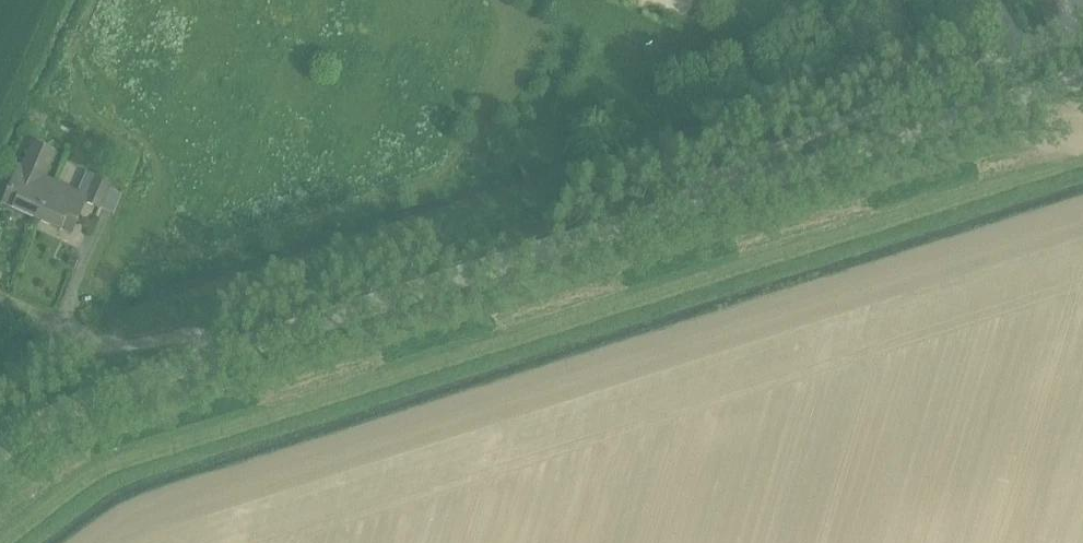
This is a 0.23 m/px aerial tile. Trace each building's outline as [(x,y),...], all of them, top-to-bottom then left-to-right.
[(9,187),(3,203),(39,218),(55,181),(46,177),(57,152),(32,141),(21,166),(19,165),(15,164),(8,181),(11,183),(9,187)] [(55,181),(39,218),(72,233),(85,202),(100,208),(112,182),(96,175),(87,195),(55,181)] [(71,257),(67,265),(75,269),(79,260),(71,257)]
